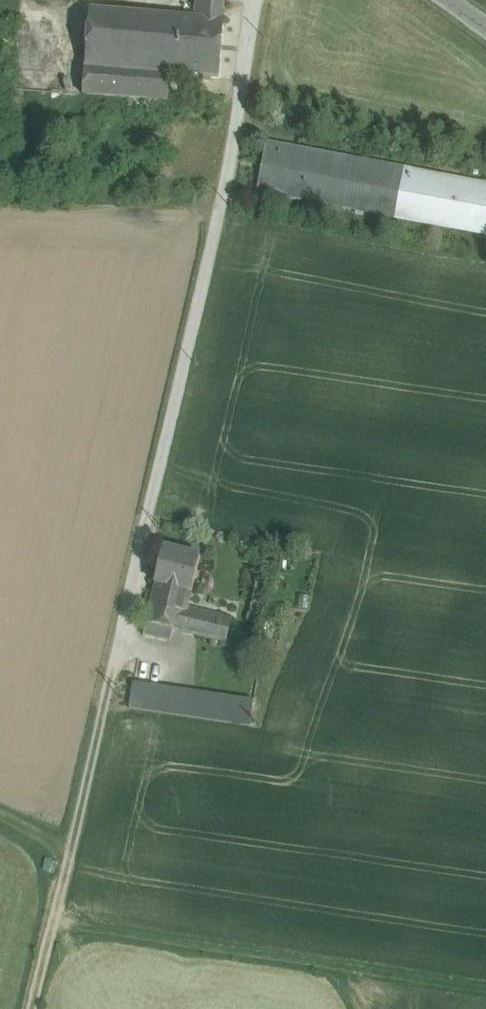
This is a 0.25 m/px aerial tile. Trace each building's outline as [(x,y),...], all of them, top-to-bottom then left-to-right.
[(195,20),(224,22),(225,4),(199,2),(197,2),(195,20)] [(174,75),(179,19),(90,11),(86,68),(170,75),(174,75)] [(195,20),(179,19),(174,75),(219,79),(224,22),(195,20)] [(170,75),(86,68),(84,96),(168,103),(170,75)] [(268,145),(258,194),(485,235),(485,186),(268,145)] [(155,585),(156,585),(192,593),(200,558),(164,549),(155,585)] [(192,593),(156,585),(146,624),(182,632),(187,610),(188,610),(192,593)] [(187,610),(182,632),(217,640),(222,618),(188,610),(187,610)] [(133,683),(129,709),(178,717),(181,690),(133,683)] [(181,690),(178,717),(250,727),(254,700),(181,690)]
